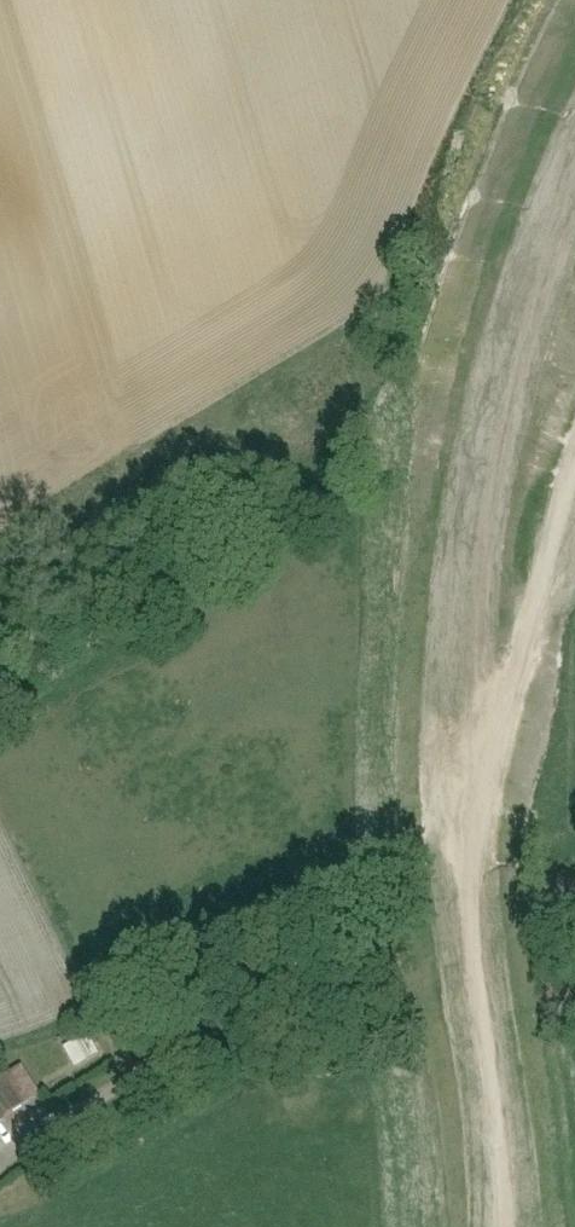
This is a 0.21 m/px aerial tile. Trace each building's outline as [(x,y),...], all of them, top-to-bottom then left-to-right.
[(1,1125),(42,1099),(21,1067),(0,1080),(0,1124),(1,1125)]
